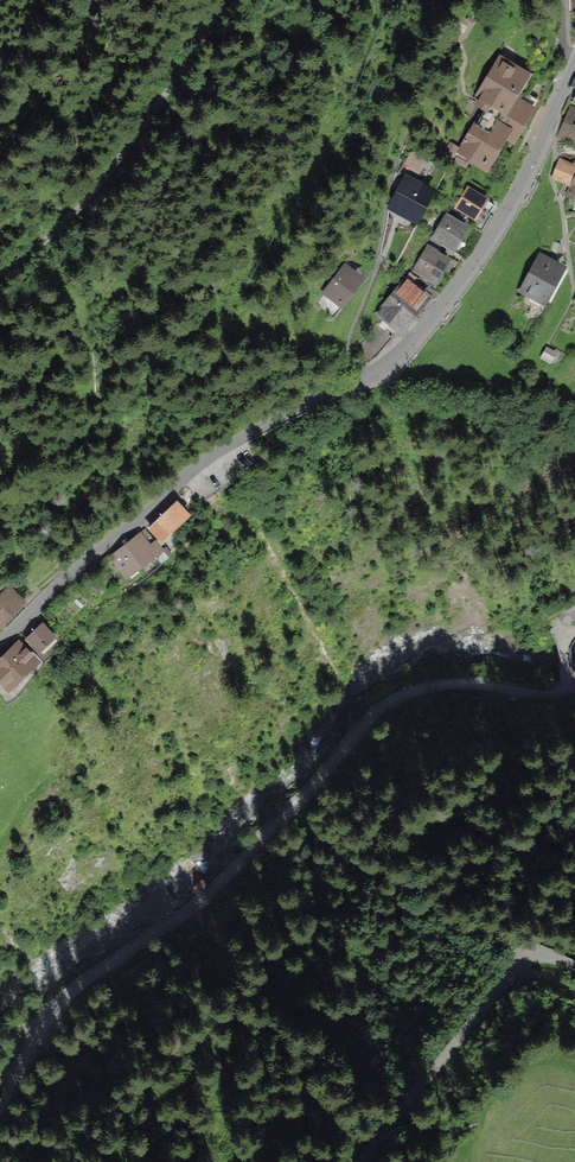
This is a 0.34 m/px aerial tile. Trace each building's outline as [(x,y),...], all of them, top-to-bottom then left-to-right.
[(514,93),(525,73),(499,57),(476,95),(503,111),(514,93)] [(533,105),(514,93),(503,111),(491,130),(505,138),(511,142),(523,121),(533,105)] [(574,113),(559,148),(574,155),(574,114),(574,113)] [(491,130),(474,120),(458,148),(450,144),(443,155),(464,168),(468,162),(485,172),(505,138),(491,130)] [(533,126),(523,121),(511,142),(523,148),(533,126)] [(424,161),(410,155),(405,166),(418,172),(424,161)] [(562,160),(554,177),(566,183),(574,166),(562,160)] [(415,222),(436,194),(414,177),(392,204),(415,222)] [(567,192),(574,197),(574,177),(567,192)] [(492,206),(469,190),(451,217),(475,233),(492,206)] [(466,233),(444,219),(427,246),(448,260),(466,233)] [(447,260),(426,246),(411,266),(432,281),(447,260)] [(542,306),(559,270),(532,257),(515,292),(542,306)] [(360,279),(343,265),(317,296),(334,310),(360,279)] [(434,290),(411,272),(384,305),(407,323),(434,290)] [(374,330),(387,343),(394,334),(379,323),(374,330)] [(368,336),(382,350),(387,343),(374,330),(368,336)] [(363,343),(375,357),(382,350),(368,336),(363,343)] [(358,351),(369,363),(375,357),(363,343),(358,351)] [(202,503),(190,490),(147,527),(159,540),(202,503)] [(137,535),(105,563),(120,580),(152,551),(137,535)] [(0,593),(0,623),(20,604),(6,587),(0,593)] [(34,625),(16,643),(28,656),(45,639),(34,625)] [(0,659),(0,694),(1,695),(33,665),(16,645),(0,659)]
